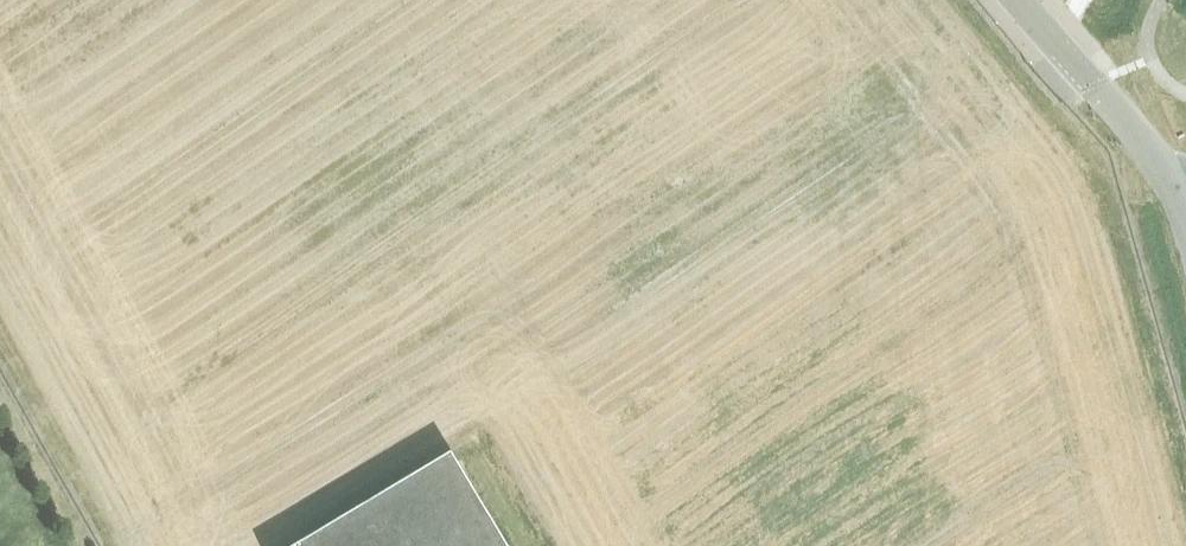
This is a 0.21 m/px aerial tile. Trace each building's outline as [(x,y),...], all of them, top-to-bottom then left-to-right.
[(456,468),(327,545),(503,545),(456,468)]
